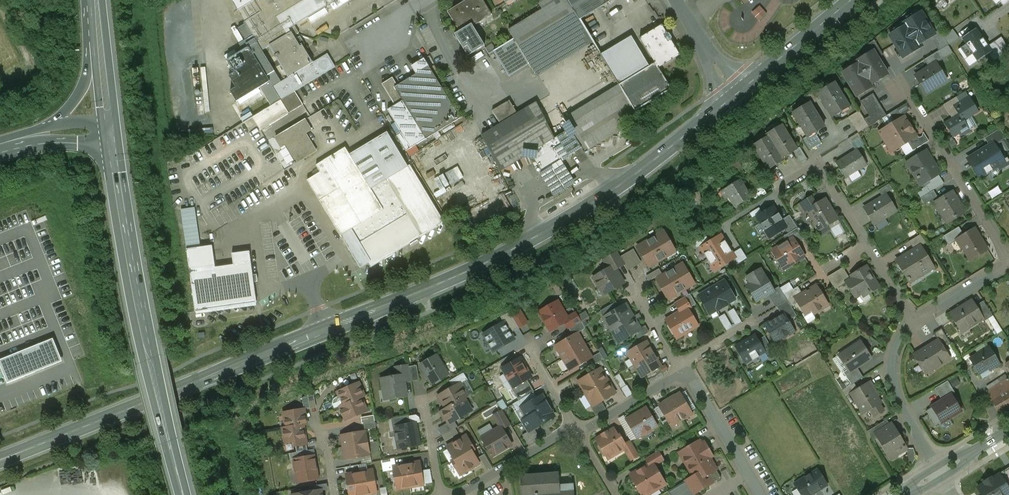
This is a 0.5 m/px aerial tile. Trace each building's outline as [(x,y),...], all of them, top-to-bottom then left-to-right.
[(262,50),(270,46),(270,45),(291,32),(289,29),(336,0),(231,0),(262,50)] [(449,12),(461,31),(455,34),(468,56),(484,46),(472,26),(471,25),(491,13),(483,0),(470,0),(449,12)] [(508,30),(526,60),(536,76),(593,42),(579,20),(567,0),(557,0),(542,10),(508,30)] [(542,10),(557,0),(536,0),(542,10)] [(579,20),(611,0),(567,0),(579,20)] [(936,34),(920,9),(884,31),(899,55),(901,54),(903,58),(924,45),(923,42),(936,34)] [(662,25),(640,38),(655,63),(659,70),(660,69),(681,57),(662,25)] [(943,35),(949,44),(959,38),(953,29),(943,35)] [(992,53),(976,29),(960,39),(976,63),(992,53)] [(291,32),(270,45),(270,46),(275,55),(274,56),(275,57),(276,57),(289,77),(310,64),(291,32)] [(281,82),(253,36),(245,41),(246,43),(240,46),(242,49),(236,52),(237,53),(226,60),(234,73),(228,76),(235,87),(230,91),(236,102),(253,91),(259,88),(264,95),(271,106),(281,100),(273,87),(281,82)] [(601,55),(619,85),(650,67),(631,37),(601,55)] [(511,42),(499,50),(498,47),(486,54),(500,76),(526,60),(513,38),(510,40),(511,42)] [(883,55),(874,40),(868,44),(873,51),(878,58),(883,55)] [(940,50),(924,60),(928,67),(936,62),(936,63),(944,58),(940,50)] [(878,58),(873,51),(870,53),(870,54),(864,57),(863,57),(857,61),(858,63),(859,63),(872,84),(888,75),(878,58)] [(289,77),(281,82),(289,95),(295,91),(335,67),(327,54),(289,77)] [(460,118),(424,58),(411,66),(416,74),(397,85),(392,77),(382,84),(395,105),(403,120),(411,115),(426,139),(460,118)] [(928,67),(928,68),(923,71),(922,71),(915,75),(926,93),(943,82),(938,74),(941,72),(936,63),(936,62),(928,67)] [(659,70),(655,63),(650,67),(619,85),(635,112),(672,89),(660,69),(659,70)] [(872,84),(859,63),(858,63),(852,67),(853,67),(846,71),(843,73),(857,96),(873,86),(872,84)] [(281,82),(273,87),(281,100),(289,95),(281,82)] [(849,106),(835,82),(818,93),(821,99),(832,117),(849,106)] [(635,112),(619,85),(564,119),(570,130),(582,148),(584,152),(640,119),(635,112)] [(815,87),(805,95),(809,103),(810,103),(811,105),(821,99),(818,93),(815,87)] [(259,88),(253,91),(258,98),(264,95),(259,88)] [(289,95),(281,100),(289,113),(303,105),(295,91),(289,95)] [(886,115),(873,93),(860,101),(869,116),(874,123),(882,118),(886,115)] [(956,97),(943,105),(952,119),(944,123),(953,137),(959,133),(961,137),(970,131),(963,120),(978,112),(969,97),(959,103),(956,97)] [(281,100),(243,123),(251,137),(261,130),(289,113),(281,100)] [(536,102),(517,113),(509,100),(492,111),(500,124),(481,135),(500,172),(530,153),(554,138),(536,102)] [(811,105),(810,103),(809,103),(793,113),(807,136),(807,137),(815,132),(824,126),(811,105)] [(426,139),(411,115),(403,120),(395,105),(387,110),(401,133),(410,148),(426,139)] [(897,109),(889,113),(895,122),(902,118),(897,109)] [(859,111),(849,117),(852,122),(862,116),(859,111)] [(886,115),(882,118),(887,127),(880,131),(886,141),(910,126),(907,121),(906,121),(904,117),(902,118),(895,122),(889,113),(886,115)] [(862,116),(852,122),(855,127),(865,121),(864,119),(862,116)] [(869,116),(864,119),(865,121),(868,126),(874,123),(869,116)] [(305,120),(275,138),(281,147),(281,148),(288,144),(298,162),(316,151),(305,133),(311,130),(305,120)] [(865,121),(855,127),(858,132),(868,126),(865,121)] [(782,126),(767,135),(768,137),(768,136),(782,158),(793,151),(796,149),(782,126)] [(910,126),(886,141),(887,143),(886,145),(889,149),(891,149),(892,151),(907,142),(915,137),(916,137),(913,132),(914,132),(910,126)] [(1000,129),(984,138),(989,146),(994,143),(996,146),(1006,139),(1000,129)] [(582,148),(570,130),(557,137),(561,144),(569,156),(582,148)] [(815,132),(807,137),(807,136),(803,139),(806,144),(818,137),(815,132)] [(410,148),(401,133),(396,136),(406,151),(410,148)] [(858,133),(848,139),(851,144),(861,138),(858,133)] [(442,223),(408,167),(406,168),(385,135),(350,156),(345,148),(316,166),(320,172),(307,180),(341,236),(359,268),(370,261),(391,253),(442,223)] [(782,158),(768,136),(768,137),(754,145),(764,162),(768,169),(769,169),(783,160),(782,158)] [(554,138),(530,153),(535,161),(561,144),(557,137),(554,138)] [(818,137),(806,144),(810,149),(821,142),(818,137)] [(920,146),(915,137),(907,142),(913,151),(920,146)] [(969,158),(981,177),(997,167),(999,170),(1008,164),(1008,163),(1004,155),(1002,156),(996,146),(994,143),(989,146),(969,158)] [(298,162),(288,144),(281,148),(281,147),(280,151),(288,164),(290,165),(293,164),(293,165),(298,162)] [(561,144),(535,161),(542,173),(543,172),(560,162),(561,162),(569,157),(569,156),(561,144)] [(806,159),(800,147),(796,149),(793,151),(800,162),(806,159)] [(857,150),(836,163),(845,178),(867,165),(857,150)] [(926,150),(906,162),(917,179),(920,177),(923,183),(924,183),(938,174),(940,173),(926,150)] [(732,172),(741,165),(736,157),(726,163),(732,172)] [(769,169),(768,169),(764,162),(759,165),(766,177),(772,174),(769,169)] [(430,171),(437,182),(446,176),(439,166),(430,171)] [(938,174),(924,183),(929,192),(933,190),(944,183),(938,174)] [(750,197),(743,185),(740,180),(730,186),(721,192),(725,199),(729,197),(735,207),(751,197),(750,197)] [(889,184),(878,190),(881,196),(892,189),(889,184)] [(447,193),(450,202),(461,198),(459,189),(447,193)] [(929,192),(920,198),(924,205),(937,196),(933,190),(929,192)] [(951,191),(935,202),(936,202),(948,221),(947,222),(949,221),(948,220),(954,217),(955,219),(956,218),(956,217),(964,212),(963,212),(951,193),(952,192),(951,191)] [(690,208),(702,207),(701,192),(689,193),(690,208)] [(886,195),(864,208),(874,224),(896,211),(886,195)] [(812,196),(797,205),(803,214),(808,210),(817,204),(812,196)] [(817,204),(808,210),(815,221),(812,223),(817,231),(837,219),(825,199),(817,204)] [(757,217),(770,238),(786,229),(786,228),(781,221),(783,220),(779,214),(778,214),(773,207),(757,217)] [(797,228),(790,215),(783,220),(781,221),(786,228),(786,229),(788,233),(797,228)] [(958,227),(943,236),(949,246),(958,240),(957,239),(964,235),(958,227)] [(788,233),(783,236),(786,241),(793,238),(797,244),(804,239),(797,228),(788,233)] [(987,249),(974,229),(964,235),(957,239),(958,240),(970,260),(987,249)] [(657,235),(650,239),(662,259),(675,251),(664,231),(657,235)] [(920,234),(909,241),(914,250),(920,246),(921,246),(926,243),(920,234)] [(728,247),(721,236),(701,248),(708,259),(728,247)] [(786,241),(772,251),(774,255),(773,259),(779,261),(781,264),(788,260),(791,265),(799,260),(798,259),(803,255),(797,244),(793,238),(786,241)] [(662,259),(650,239),(644,243),(637,247),(649,267),(662,259)] [(212,246),(186,249),(189,271),(215,267),(212,246)] [(914,250),(896,260),(909,282),(933,268),(921,246),(920,246),(914,250)] [(733,254),(728,247),(708,259),(715,271),(735,258),(733,254)] [(633,249),(620,257),(624,264),(628,271),(641,263),(633,249)] [(741,249),(733,254),(735,258),(739,264),(747,259),(741,249)] [(249,251),(232,254),(233,265),(215,267),(189,271),(195,312),(208,310),(208,308),(256,301),(249,251)] [(618,252),(604,260),(609,269),(614,266),(616,269),(624,264),(620,257),(618,252)] [(676,268),(669,272),(681,292),(694,284),(683,264),(676,268)] [(616,269),(614,266),(609,269),(594,277),(600,288),(603,287),(607,293),(624,283),(616,269)] [(866,266),(850,276),(852,278),(850,279),(845,282),(846,283),(855,298),(866,291),(868,294),(879,287),(866,266)] [(843,267),(827,277),(835,289),(846,283),(845,282),(850,279),(843,267)] [(764,276),(760,269),(751,275),(755,282),(747,286),(756,301),(768,294),(774,291),(773,290),(765,276),(764,276)] [(663,276),(656,280),(668,299),(681,292),(669,272),(663,276)] [(724,281),(711,288),(722,307),(735,299),(724,281)] [(790,282),(781,286),(784,293),(793,289),(790,282)] [(806,294),(803,296),(802,294),(795,298),(797,303),(804,313),(810,310),(813,314),(823,308),(822,306),(827,303),(822,296),(824,295),(820,289),(819,290),(816,285),(806,292),(806,294)] [(779,287),(773,290),(774,291),(768,294),(776,307),(787,300),(784,295),(779,287)] [(798,287),(784,295),(787,300),(791,307),(797,303),(795,298),(802,294),(798,287)] [(711,288),(698,296),(709,314),(722,307),(711,288)] [(696,304),(690,294),(684,297),(687,303),(688,303),(691,307),(696,304)] [(787,300),(776,307),(781,315),(783,314),(788,321),(796,316),(791,307),(787,300)] [(557,301),(543,309),(549,319),(545,321),(550,331),(565,322),(568,320),(566,317),(557,301)] [(975,306),(972,301),(966,304),(967,306),(965,307),(964,307),(963,307),(962,307),(961,308),(960,309),(952,314),(952,313),(951,314),(959,327),(966,322),(968,326),(981,318),(982,317),(975,306)] [(983,301),(975,306),(982,317),(981,318),(982,319),(985,317),(986,320),(993,316),(983,301)] [(616,302),(600,311),(604,317),(620,308),(616,302)] [(687,303),(682,306),(681,311),(681,314),(678,313),(676,314),(675,317),(667,322),(676,338),(684,333),(683,331),(688,328),(689,329),(697,324),(689,311),(692,309),(691,307),(688,303),(687,303)] [(620,308),(604,317),(611,329),(633,317),(626,306),(622,306),(620,308)] [(575,311),(566,317),(568,320),(565,322),(569,329),(581,322),(575,311)] [(519,328),(510,313),(501,317),(504,322),(508,328),(511,333),(518,329),(519,328)] [(736,313),(730,316),(735,326),(741,322),(736,313)] [(781,315),(765,325),(775,342),(780,339),(784,340),(788,337),(789,334),(794,331),(788,321),(783,314),(781,315)] [(633,317),(611,329),(615,336),(620,336),(622,340),(639,330),(634,321),(635,320),(633,317)] [(732,327),(727,318),(721,322),(726,331),(732,327)] [(504,322),(483,334),(494,352),(512,341),(508,335),(511,333),(508,328),(504,322)] [(581,322),(569,329),(573,336),(577,333),(585,329),(581,322)] [(993,324),(997,333),(1002,331),(998,322),(993,324)] [(951,344),(941,328),(933,333),(937,340),(938,340),(943,349),(951,344)] [(573,336),(556,346),(563,358),(584,345),(577,333),(573,336)] [(758,341),(755,335),(733,348),(744,367),(766,355),(758,341)] [(773,352),(764,337),(758,341),(766,355),(767,356),(773,352)] [(943,349),(938,340),(937,340),(914,355),(924,372),(933,367),(934,368),(950,359),(943,349)] [(646,341),(627,353),(634,365),(653,354),(650,349),(651,348),(646,341)] [(860,342),(839,356),(848,370),(850,372),(857,368),(871,358),(860,342)] [(584,345),(563,358),(570,370),(587,360),(591,357),(584,345)] [(0,360),(0,364),(7,383),(44,369),(35,346),(0,360)] [(999,364),(988,347),(970,358),(974,365),(973,368),(976,372),(979,373),(981,372),(981,373),(989,368),(990,370),(999,364)] [(591,357),(587,360),(591,367),(603,359),(600,353),(591,357)] [(653,354),(634,365),(642,378),(661,366),(657,359),(656,359),(653,354)] [(436,355),(420,365),(431,384),(448,375),(436,355)] [(527,370),(520,358),(502,368),(513,387),(514,388),(527,380),(530,378),(526,370),(527,370)] [(408,365),(394,367),(394,368),(397,368),(399,376),(402,375),(403,382),(411,380),(408,367),(408,365)] [(416,365),(408,367),(411,381),(419,380),(416,365)] [(600,368),(582,379),(584,384),(582,387),(586,393),(607,381),(600,368)] [(857,368),(850,372),(848,370),(844,373),(851,385),(854,383),(863,377),(857,368)] [(468,395),(473,392),(463,373),(454,378),(456,382),(460,380),(468,395)] [(616,376),(621,387),(625,386),(620,374),(616,376)] [(1005,374),(1000,378),(1000,379),(987,387),(989,391),(1008,379),(1005,374)] [(399,376),(381,379),(383,390),(388,393),(389,399),(406,396),(405,387),(404,387),(403,382),(402,375),(399,376)] [(987,392),(1000,414),(1008,409),(1008,381),(1008,379),(989,391),(987,392)] [(527,380),(514,388),(513,387),(511,388),(518,401),(534,391),(527,380)] [(607,381),(586,393),(593,406),(601,401),(615,394),(607,381)] [(879,396),(869,381),(858,389),(851,393),(863,414),(871,410),(875,416),(884,411),(879,404),(881,403),(877,397),(879,396)] [(935,389),(941,399),(942,401),(951,395),(952,395),(955,393),(948,381),(935,389)] [(348,387),(337,392),(339,396),(343,405),(361,398),(364,396),(358,383),(348,387)] [(459,383),(438,395),(446,408),(463,398),(467,396),(459,383)] [(851,385),(842,390),(846,397),(851,393),(858,389),(854,383),(851,385)] [(691,413),(680,393),(672,398),(672,397),(669,399),(682,420),(688,416),(687,415),(691,413)] [(314,395),(302,396),(303,408),(315,407),(314,395)] [(941,399),(931,405),(933,408),(926,411),(935,426),(942,422),(942,423),(962,411),(952,395),(951,395),(942,401),(941,399)] [(339,396),(336,398),(334,399),(333,401),(333,404),(335,408),(340,406),(343,405),(339,396)] [(541,396),(521,408),(527,418),(548,406),(545,401),(544,401),(541,396)] [(361,398),(343,405),(340,406),(342,411),(341,412),(343,416),(344,416),(346,420),(356,416),(367,411),(361,398)] [(446,408),(441,411),(444,417),(446,417),(449,422),(450,424),(454,421),(467,414),(465,410),(467,405),(463,398),(446,408)] [(682,420),(669,399),(666,400),(667,401),(659,406),(671,425),(675,423),(675,424),(682,420)] [(601,401),(593,406),(591,407),(595,415),(606,409),(601,401)] [(548,406),(527,418),(523,421),(529,431),(554,417),(551,411),(548,406)] [(646,408),(634,415),(635,418),(627,422),(635,435),(643,431),(645,435),(652,430),(651,429),(657,426),(646,408)] [(304,409),(283,412),(286,427),(286,428),(303,425),(307,425),(304,409)] [(511,425),(502,410),(493,415),(500,427),(502,430),(511,425)] [(362,424),(363,423),(373,422),(372,416),(361,418),(362,424)] [(409,416),(391,419),(393,428),(396,428),(396,427),(410,424),(409,416)] [(886,419),(867,431),(873,441),(878,438),(875,433),(890,425),(886,419)] [(454,421),(450,424),(449,422),(446,424),(451,431),(458,427),(454,421)] [(410,424),(396,427),(396,428),(398,438),(400,439),(402,448),(419,445),(415,423),(410,424)] [(890,425),(875,433),(878,438),(890,458),(893,459),(896,457),(897,454),(906,449),(901,440),(902,439),(901,436),(900,434),(898,432),(897,433),(891,424),(890,425)] [(303,425),(286,428),(286,427),(282,428),(285,444),(295,442),(295,446),(306,444),(303,425)] [(500,427),(486,435),(486,436),(485,439),(483,440),(492,456),(508,447),(509,442),(502,430),(500,427)] [(614,429),(607,433),(607,432),(602,435),(596,439),(600,446),(599,446),(604,456),(612,451),(614,455),(624,449),(627,448),(625,444),(619,436),(618,436),(614,429)] [(365,431),(341,435),(341,437),(340,437),(340,438),(340,441),(341,441),(342,441),(343,447),(367,443),(366,433),(365,433),(365,431)] [(466,436),(447,447),(454,460),(452,462),(460,475),(479,464),(472,451),(474,449),(466,436)] [(631,441),(625,444),(627,448),(624,449),(630,460),(639,455),(631,441)] [(699,441),(679,452),(694,476),(686,481),(694,494),(709,485),(704,477),(716,470),(709,457),(712,456),(704,443),(701,444),(699,441)] [(367,443),(343,447),(344,453),(343,453),(342,455),(343,457),(344,458),(345,458),(345,459),(369,455),(369,453),(367,443)] [(308,450),(300,452),(301,458),(313,455),(312,450),(308,450)] [(658,451),(645,459),(649,465),(652,463),(655,466),(664,461),(658,451)] [(293,459),(293,460),(294,459),(298,482),(297,482),(297,483),(319,479),(319,478),(318,478),(314,456),(315,456),(315,455),(313,455),(301,458),(293,459)] [(394,459),(381,461),(383,472),(393,470),(393,467),(395,467),(394,459)] [(420,462),(412,464),(412,465),(407,466),(410,487),(423,484),(421,471),(420,462)] [(649,465),(644,468),(645,469),(639,473),(638,472),(631,476),(636,484),(635,487),(638,488),(641,494),(648,490),(650,493),(658,488),(657,485),(663,481),(655,466),(652,463),(649,465)] [(407,466),(401,467),(401,466),(395,467),(393,467),(393,470),(395,476),(393,478),(393,481),(396,483),(397,489),(410,487),(407,466)] [(999,474),(999,475),(1000,476),(1008,491),(1008,468),(999,474)] [(430,469),(421,471),(423,484),(432,483),(430,469)] [(373,470),(365,472),(365,473),(360,474),(363,494),(376,493),(375,486),(377,484),(377,481),(374,480),(373,470)] [(794,484),(801,494),(811,494),(827,485),(817,470),(794,484)] [(520,476),(522,494),(544,494),(560,494),(559,473),(520,476)] [(354,475),(354,474),(346,475),(348,484),(346,486),(347,489),(349,490),(350,494),(362,494),(363,494),(360,474),(354,475)] [(992,480),(991,479),(992,479),(991,478),(990,479),(985,482),(984,482),(985,483),(985,484),(979,488),(978,488),(978,489),(982,494),(1008,494),(1008,491),(1000,476),(999,475),(999,476),(992,480)] [(667,492),(669,494),(695,494),(694,494),(686,481),(667,492)]
